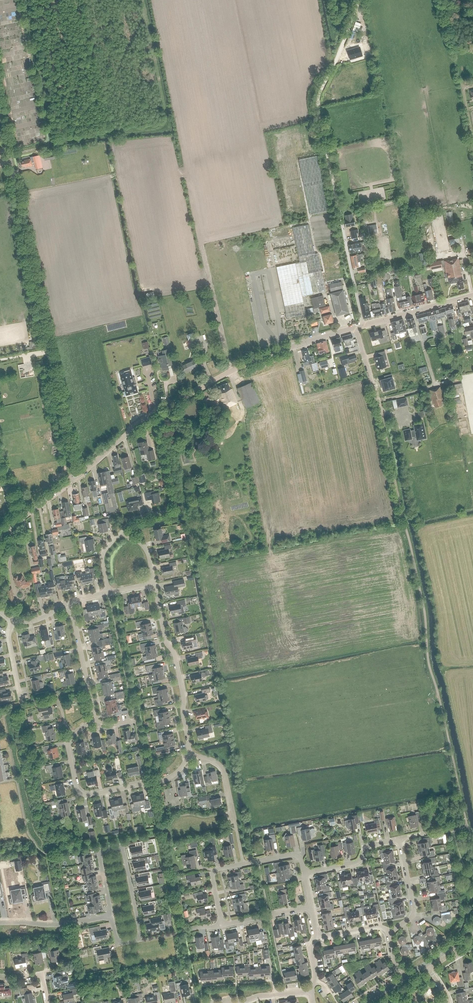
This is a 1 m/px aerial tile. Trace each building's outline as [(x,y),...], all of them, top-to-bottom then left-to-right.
[(358,32),(361,24),(355,22),(352,30),(358,32)] [(360,47),(348,51),(350,59),(362,56),(360,47)] [(43,168),(40,155),(31,157),(31,159),(24,160),(25,161),(22,162),(23,167),(25,166),(25,167),(33,166),(32,163),(34,163),(36,169),(43,168)] [(318,156),(299,160),(310,215),(329,211),(318,156)] [(345,215),(346,220),(344,220),(345,227),(355,225),(354,218),(353,218),(352,214),(345,215)] [(293,227),(300,262),(276,266),(286,318),(307,314),(304,296),(306,295),(325,291),(318,253),(314,254),(309,224),(293,227)] [(376,224),(368,226),(369,235),(378,234),(376,224)] [(358,230),(350,231),(352,239),(358,238),(357,233),(359,233),(358,230)] [(352,244),(349,245),(350,253),(362,251),(365,250),(364,242),(352,244)] [(424,252),(417,253),(416,254),(417,258),(419,265),(426,263),(424,252)] [(357,255),(351,256),(352,262),(361,260),(361,257),(363,257),(362,254),(360,254),(357,255)] [(464,281),(459,258),(443,261),(443,260),(441,261),(442,267),(445,267),(447,277),(448,277),(449,284),(457,282),(459,289),(464,288),(463,281),(464,281)] [(441,261),(429,263),(431,270),(442,267),(441,261)] [(343,289),(341,281),(329,284),(331,292),(343,289)] [(428,290),(426,284),(424,284),(427,301),(434,299),(432,290),(428,290)] [(387,289),(387,294),(388,298),(390,308),(391,311),(396,310),(395,306),(392,288),(387,289)] [(337,315),(349,312),(343,290),(331,293),(337,315)] [(326,306),(323,295),(311,298),(314,308),(320,307),(320,308),(321,313),(322,313),(325,323),(334,321),(329,305),(326,306)] [(413,306),(411,296),(406,297),(407,299),(398,301),(399,308),(401,309),(413,306)] [(366,302),(365,297),(360,298),(364,318),(371,317),(368,303),(367,301),(366,302)] [(380,304),(382,314),(389,312),(388,307),(387,307),(386,301),(383,302),(383,303),(380,304)] [(472,321),(470,315),(468,315),(468,313),(471,313),(472,314),(472,308),(472,307),(470,308),(469,302),(464,303),(469,322),(472,321)] [(382,314),(380,304),(380,303),(376,304),(376,303),(372,304),(374,316),(382,314)] [(469,322),(464,303),(459,304),(461,312),(462,315),(465,314),(465,316),(464,316),(466,323),(469,322)] [(453,306),(445,308),(447,314),(447,317),(448,316),(450,326),(455,325),(453,316),(455,316),(453,306)] [(447,314),(445,308),(434,311),(437,320),(441,318),(445,317),(444,315),(447,314)] [(437,320),(434,311),(427,313),(429,321),(430,321),(432,330),(436,329),(434,321),(437,320)] [(429,321),(426,313),(417,316),(419,323),(422,322),(423,323),(425,323),(424,322),(429,321)] [(415,333),(418,332),(414,318),(408,320),(409,325),(408,325),(409,328),(414,327),(414,329),(413,329),(415,333)] [(407,331),(403,319),(392,322),(394,332),(391,333),(393,340),(397,339),(396,335),(395,334),(407,331)] [(464,329),(466,335),(466,336),(471,335),(472,339),(472,326),(464,329)] [(370,333),(372,341),(373,341),(372,341),(379,339),(380,343),(388,341),(386,333),(383,334),(381,330),(378,331),(377,331),(374,332),(370,333)] [(342,336),(344,342),(346,342),(347,345),(351,344),(350,340),(353,340),(351,334),(342,336)] [(341,337),(337,338),(332,340),(334,348),(335,351),(339,350),(340,351),(343,349),(342,346),(343,346),(341,341),(342,341),(341,337)] [(196,345),(194,338),(186,341),(188,348),(190,347),(196,345)] [(317,343),(319,354),(329,352),(326,341),(317,343)] [(163,355),(158,356),(160,363),(160,362),(162,370),(168,369),(167,366),(171,365),(168,349),(162,350),(163,355)] [(308,350),(302,352),(304,359),(303,360),(304,362),(305,362),(308,362),(309,365),(311,364),(313,372),(319,371),(316,362),(315,362),(313,356),(310,356),(308,350)] [(377,369),(378,370),(386,367),(384,359),(387,358),(385,351),(378,353),(379,356),(374,358),(375,358),(378,369),(377,369)] [(356,355),(348,357),(347,354),(339,356),(342,365),(355,361),(355,360),(357,359),(356,355)] [(143,366),(152,364),(150,357),(141,359),(143,366)] [(189,370),(198,366),(195,359),(185,363),(186,364),(182,366),(182,367),(183,369),(185,373),(189,371),(189,370)] [(338,368),(340,378),(346,376),(344,367),(338,368)] [(125,373),(120,374),(122,380),(121,380),(124,389),(125,389),(125,391),(123,392),(124,395),(126,395),(138,392),(136,384),(137,384),(135,377),(133,377),(131,372),(125,374),(125,373)] [(391,374),(384,376),(385,379),(380,380),(383,391),(395,388),(391,374)] [(220,398),(224,408),(238,402),(232,389),(231,389),(228,382),(218,387),(220,393),(215,396),(217,399),(220,398)] [(260,402),(251,382),(238,388),(246,408),(260,402)] [(463,392),(462,383),(453,385),(454,393),(463,392)] [(434,389),(430,390),(434,406),(435,406),(436,408),(443,406),(441,401),(445,400),(442,387),(436,388),(437,389),(434,390),(434,389)] [(397,400),(398,406),(407,405),(406,398),(397,400)] [(416,440),(426,438),(423,423),(419,424),(414,425),(414,428),(414,430),(410,431),(409,429),(403,430),(405,440),(411,439),(411,437),(416,436),(416,440)] [(221,431),(213,433),(216,445),(223,444),(221,431)] [(144,442),(138,443),(140,454),(144,453),(144,454),(147,453),(148,460),(155,459),(153,450),(148,451),(147,447),(148,447),(147,443),(144,443),(144,442)] [(194,462),(192,451),(182,453),(184,464),(194,462)] [(114,466),(115,469),(114,469),(115,473),(122,472),(121,467),(120,468),(120,465),(121,465),(120,461),(119,461),(118,455),(113,456),(114,462),(113,462),(114,466)] [(131,467),(128,457),(122,458),(125,469),(131,467)] [(118,510),(109,471),(98,473),(100,485),(101,485),(101,486),(106,485),(108,493),(103,494),(107,513),(118,510)] [(144,474),(138,475),(140,483),(146,482),(145,477),(147,477),(146,474),(144,474)] [(94,480),(89,482),(91,491),(92,491),(93,491),(94,497),(98,496),(96,490),(94,480)] [(90,501),(87,486),(82,487),(83,493),(83,496),(85,496),(86,502),(90,501)] [(152,499),(153,503),(160,502),(159,496),(160,496),(159,493),(155,493),(154,491),(145,493),(146,500),(152,499)] [(74,495),(73,495),(73,496),(74,500),(74,504),(77,503),(77,504),(74,505),(75,510),(83,509),(81,503),(79,504),(78,503),(80,502),(79,494),(74,495)] [(127,502),(129,511),(138,509),(137,505),(138,505),(142,504),(141,498),(135,499),(136,500),(127,502)] [(64,510),(60,511),(62,524),(63,524),(66,524),(67,524),(65,517),(66,515),(71,515),(70,510),(68,501),(63,502),(63,507),(63,508),(64,510)] [(60,518),(58,509),(53,510),(54,516),(53,517),(54,518),(55,519),(57,519),(57,522),(55,523),(56,527),(62,525),(61,521),(61,522),(60,518)] [(97,533),(108,530),(106,525),(110,524),(108,518),(102,520),(102,523),(99,524),(100,532),(97,532),(97,533)] [(163,536),(162,531),(161,529),(154,530),(156,540),(162,539),(162,543),(170,541),(169,535),(163,536)] [(47,538),(45,538),(46,542),(47,541),(48,544),(50,544),(51,551),(51,555),(55,554),(52,537),(52,538),(51,534),(46,535),(47,538)] [(90,551),(91,551),(94,550),(93,543),(94,543),(94,539),(87,540),(86,537),(80,538),(81,544),(85,543),(86,551),(84,552),(90,551)] [(46,556),(43,540),(38,541),(39,547),(39,548),(40,549),(40,551),(41,557),(46,556)] [(171,544),(164,546),(165,550),(159,551),(160,559),(170,557),(168,549),(171,548),(171,544)] [(37,555),(35,546),(30,547),(31,553),(31,555),(32,555),(32,556),(34,556),(35,560),(34,560),(35,564),(39,563),(38,559),(37,555)] [(170,574),(174,573),(172,566),(177,565),(176,562),(169,563),(170,567),(162,568),(164,575),(166,574),(167,575),(170,574)] [(85,569),(86,573),(88,583),(91,583),(94,583),(93,576),(96,575),(94,568),(89,569),(89,568),(85,569)] [(82,572),(77,573),(78,579),(79,582),(82,581),(82,582),(82,585),(85,584),(88,583),(86,573),(82,574),(82,572)] [(15,580),(14,580),(18,587),(21,585),(23,589),(30,585),(28,581),(26,582),(22,575),(19,577),(18,576),(14,578),(15,580)] [(69,576),(65,576),(67,589),(70,588),(70,589),(73,588),(73,584),(76,583),(75,581),(74,575),(69,576)] [(61,576),(56,577),(57,585),(58,587),(61,586),(61,589),(62,591),(65,590),(67,589),(65,576),(63,576),(61,576)] [(175,596),(179,595),(179,594),(178,587),(185,586),(184,579),(173,582),(174,585),(166,587),(168,595),(174,594),(175,596)] [(49,585),(45,586),(47,596),(50,595),(50,596),(53,595),(53,593),(52,591),(55,590),(55,588),(54,582),(48,583),(49,585)] [(44,596),(47,596),(45,586),(41,587),(41,583),(35,584),(36,592),(40,591),(41,598),(44,597),(44,596)] [(16,605),(12,588),(7,589),(6,589),(10,606),(11,606),(16,605)] [(146,610),(149,609),(148,602),(144,602),(144,603),(142,604),(140,595),(135,597),(137,607),(142,606),(142,607),(145,607),(146,610)] [(134,608),(137,607),(135,597),(129,598),(130,604),(129,604),(128,605),(128,606),(125,607),(126,614),(130,613),(130,614),(131,614),(132,614),(133,613),(134,613),(134,612),(135,611),(135,610),(134,609),(134,608)] [(170,607),(172,613),(178,612),(179,614),(185,613),(183,607),(186,606),(185,600),(177,601),(178,605),(170,607)] [(93,605),(95,615),(99,614),(100,618),(106,616),(105,610),(100,610),(99,604),(93,605)] [(95,615),(93,605),(87,607),(88,613),(84,614),(85,621),(92,620),(92,619),(96,619),(95,615)] [(152,629),(151,623),(144,624),(143,621),(136,622),(137,628),(141,628),(142,631),(152,629)] [(174,623),(175,627),(176,634),(184,632),(185,633),(184,633),(185,633),(188,630),(185,627),(183,628),(182,622),(174,623)] [(95,626),(95,629),(89,630),(90,636),(99,634),(99,630),(102,630),(101,627),(104,627),(104,624),(95,626)] [(60,636),(65,635),(63,625),(56,627),(57,633),(54,633),(55,640),(61,639),(60,636)] [(54,644),(52,636),(49,637),(47,629),(40,631),(41,632),(39,633),(40,637),(42,636),(42,640),(46,640),(46,641),(46,642),(47,647),(47,646),(51,646),(50,645),(54,644)] [(147,639),(146,636),(153,634),(152,629),(142,631),(142,634),(139,635),(140,641),(147,639)] [(99,634),(90,636),(91,642),(98,641),(98,644),(110,641),(109,638),(104,639),(102,633),(99,634)] [(35,636),(31,637),(30,637),(29,634),(22,635),(25,646),(25,645),(31,644),(31,645),(31,644),(36,643),(35,636)] [(186,641),(182,642),(183,650),(193,648),(192,643),(197,642),(195,636),(187,638),(185,638),(186,641)] [(99,646),(92,648),(94,654),(103,652),(102,649),(105,648),(105,645),(111,644),(110,641),(98,644),(99,646)] [(157,651),(155,645),(148,646),(147,643),(141,644),(142,650),(146,650),(146,653),(157,651)] [(61,658),(62,662),(59,663),(60,668),(63,667),(63,666),(71,665),(69,654),(63,655),(62,651),(55,653),(56,659),(61,658)] [(151,658),(158,656),(157,651),(146,653),(147,656),(143,657),(144,663),(151,661),(151,658)] [(189,666),(199,663),(198,659),(202,658),(202,656),(203,656),(202,652),(195,653),(196,657),(187,659),(189,666)] [(30,671),(41,669),(39,662),(38,662),(37,657),(31,658),(31,661),(32,661),(32,663),(29,664),(30,671)] [(97,672),(107,670),(111,669),(110,665),(108,666),(108,664),(111,663),(110,660),(107,661),(102,662),(103,665),(96,666),(97,672)] [(164,672),(163,666),(155,668),(155,664),(148,666),(149,672),(153,671),(153,674),(164,672)] [(192,683),(193,683),(202,681),(201,677),(206,676),(206,675),(210,675),(209,669),(205,670),(199,671),(200,674),(191,676),(192,683)] [(67,670),(59,672),(61,678),(66,677),(67,681),(66,681),(64,681),(63,683),(63,685),(65,686),(66,686),(67,685),(75,683),(73,673),(68,674),(67,670)] [(107,670),(97,672),(99,678),(108,676),(107,670)] [(165,678),(164,672),(153,674),(149,675),(148,675),(150,679),(151,679),(152,684),(158,683),(158,679),(165,678)] [(9,683),(7,676),(1,677),(0,675),(0,685),(9,683)] [(41,676),(35,677),(36,680),(32,681),(34,690),(40,689),(40,688),(42,687),(43,686),(43,685),(43,683),(42,683),(41,682),(39,683),(39,680),(42,679),(41,676)] [(111,681),(102,683),(103,690),(113,688),(111,681)] [(168,694),(167,689),(160,690),(159,686),(152,688),(154,694),(157,693),(158,696),(168,694)] [(197,702),(206,700),(208,699),(208,698),(208,696),(207,695),(205,696),(205,693),(210,692),(209,688),(202,690),(202,694),(195,695),(197,702)] [(10,692),(5,693),(4,689),(0,690),(0,701),(2,701),(6,700),(6,701),(7,702),(9,701),(10,701),(9,699),(12,699),(10,692)] [(162,701),(170,700),(168,694),(158,696),(159,699),(155,700),(156,706),(163,705),(162,701)] [(115,699),(105,702),(107,708),(116,706),(115,699)] [(47,705),(38,707),(40,717),(44,716),(44,720),(48,719),(49,720),(54,719),(51,708),(47,709),(47,705)] [(116,706),(107,708),(108,714),(115,712),(115,716),(122,714),(120,705),(116,706)] [(194,715),(196,715),(197,719),(203,718),(203,719),(209,718),(207,711),(205,712),(204,708),(197,709),(198,710),(193,711),(194,715)] [(169,717),(168,711),(161,713),(160,709),(154,710),(155,717),(158,716),(159,719),(169,717)] [(163,724),(171,722),(169,717),(159,719),(160,722),(156,723),(157,729),(164,727),(163,724)] [(46,732),(47,741),(55,739),(53,728),(50,729),(50,725),(42,727),(43,732),(46,732)] [(209,736),(209,733),(213,732),(211,725),(205,726),(205,730),(197,731),(199,739),(203,739),(203,738),(209,736)] [(137,741),(136,734),(130,735),(129,730),(123,731),(124,737),(123,737),(124,741),(129,740),(130,742),(137,741)] [(165,731),(158,733),(159,739),(160,742),(164,741),(174,739),(173,733),(165,735),(165,731)] [(109,740),(107,741),(108,746),(110,745),(109,744),(115,743),(117,749),(118,749),(119,754),(123,753),(122,748),(120,740),(117,741),(115,733),(107,735),(109,740)] [(103,751),(106,750),(105,743),(101,744),(100,736),(92,738),(93,741),(92,741),(91,742),(92,744),(93,745),(94,745),(94,748),(102,746),(103,751)] [(169,752),(168,748),(167,748),(167,746),(175,745),(174,739),(164,741),(165,746),(156,748),(157,754),(169,752)] [(87,755),(90,755),(88,744),(85,745),(84,742),(78,744),(78,743),(76,744),(77,748),(78,750),(77,750),(78,755),(86,753),(87,755)] [(58,757),(57,753),(58,753),(57,747),(51,748),(50,745),(44,746),(45,753),(47,752),(48,755),(49,754),(50,759),(58,757)] [(63,777),(61,770),(62,770),(61,766),(54,768),(53,764),(45,766),(47,772),(53,771),(54,778),(63,777)] [(138,766),(128,768),(129,776),(140,774),(138,766)] [(106,773),(107,779),(117,777),(119,776),(119,779),(122,778),(121,772),(118,773),(116,773),(116,771),(113,771),(112,768),(106,769),(107,772),(106,773)] [(88,778),(86,778),(88,785),(98,783),(96,777),(100,776),(98,770),(93,771),(87,772),(88,776),(88,778)] [(197,772),(197,774),(193,774),(195,784),(200,783),(201,786),(204,785),(202,771),(197,772)] [(217,780),(216,771),(212,772),(212,773),(206,774),(208,783),(212,783),(211,782),(217,780)] [(57,796),(66,794),(63,783),(51,786),(50,786),(51,791),(56,790),(57,796)] [(179,790),(180,797),(180,796),(182,796),(188,795),(188,798),(192,797),(189,783),(188,783),(189,783),(186,783),(185,783),(184,784),(184,786),(180,786),(181,790),(179,790)] [(180,804),(178,798),(175,799),(173,788),(164,790),(166,799),(165,799),(166,804),(172,803),(173,806),(180,804)] [(150,808),(149,800),(145,801),(144,794),(138,795),(140,806),(141,808),(144,807),(144,809),(150,808)] [(138,795),(132,796),(134,804),(130,804),(132,811),(138,810),(138,809),(141,808),(140,806),(138,795)] [(220,805),(221,804),(222,804),(220,798),(217,799),(217,797),(210,799),(212,806),(213,805),(214,808),(218,807),(219,806),(220,805)] [(128,812),(127,805),(123,806),(122,798),(116,800),(118,810),(121,809),(122,813),(128,812)] [(52,805),(56,805),(57,807),(60,807),(62,816),(67,815),(68,815),(70,815),(69,809),(67,802),(64,803),(59,804),(58,800),(51,801),(52,805)] [(109,809),(110,816),(111,819),(111,818),(114,817),(114,816),(119,815),(119,816),(120,816),(118,810),(116,800),(111,801),(112,808),(109,809)] [(97,804),(94,805),(96,815),(101,814),(102,817),(108,816),(106,809),(106,810),(104,810),(103,810),(101,803),(97,803),(97,804)] [(79,821),(83,820),(83,822),(85,823),(88,822),(85,808),(77,810),(79,821)] [(417,819),(420,818),(419,811),(415,812),(416,815),(409,817),(411,827),(418,825),(417,819)] [(356,823),(359,822),(357,815),(352,816),(353,819),(349,819),(349,822),(345,823),(346,826),(346,827),(347,828),(348,829),(349,829),(350,829),(357,828),(356,823)] [(396,830),(395,826),(396,825),(395,817),(386,819),(387,825),(389,824),(390,831),(396,830)] [(372,832),(378,831),(377,830),(380,829),(378,820),(375,820),(376,823),(366,825),(368,833),(372,832)] [(301,835),(302,840),(311,838),(311,836),(314,835),(314,836),(314,835),(314,832),(315,832),(315,831),(314,830),(314,829),(313,829),(312,829),(311,830),(310,830),(309,828),(304,830),(303,827),(297,828),(298,836),(301,835)] [(269,835),(270,839),(265,840),(267,850),(274,849),(272,842),(276,841),(275,834),(269,835)] [(287,846),(295,845),(293,835),(289,835),(286,834),(283,838),(285,839),(287,846)] [(417,843),(419,849),(428,847),(431,847),(431,843),(432,843),(431,837),(424,838),(424,842),(417,843)] [(132,856),(143,854),(142,848),(146,848),(145,841),(137,842),(138,846),(131,848),(132,852),(131,852),(131,855),(132,855),(132,856)] [(339,850),(343,849),(341,841),(337,842),(338,845),(330,847),(332,858),(340,856),(339,850)] [(355,852),(353,842),(347,843),(347,842),(343,843),(345,852),(348,851),(349,853),(355,852)] [(325,855),(324,844),(320,845),(321,850),(309,852),(309,850),(310,859),(315,859),(316,861),(323,859),(322,855),(325,855)] [(226,857),(233,855),(231,845),(223,846),(226,857)] [(213,852),(216,852),(215,846),(210,847),(210,850),(203,851),(204,858),(208,857),(208,860),(215,859),(213,852)] [(435,855),(434,850),(429,851),(428,847),(419,849),(420,855),(427,854),(427,857),(435,855)] [(387,849),(380,850),(380,853),(381,855),(381,859),(384,858),(393,856),(392,851),(387,852),(387,849)] [(183,860),(183,864),(187,864),(187,865),(188,868),(188,867),(195,866),(196,866),(194,856),(197,856),(196,850),(189,851),(190,856),(186,857),(185,857),(186,859),(183,860)] [(93,862),(92,856),(88,857),(87,854),(77,856),(78,861),(82,861),(83,864),(93,862)] [(150,862),(149,856),(140,858),(141,861),(134,863),(135,871),(146,869),(145,863),(150,862)] [(389,863),(395,862),(393,856),(384,858),(385,861),(382,862),(383,867),(390,866),(389,863)] [(432,863),(436,862),(435,857),(428,859),(428,862),(421,863),(423,869),(432,867),(432,863)] [(21,860),(14,861),(15,865),(16,871),(22,870),(21,860)] [(83,864),(80,865),(80,868),(81,868),(82,874),(92,872),(91,869),(94,868),(93,862),(83,864)] [(277,873),(281,872),(290,870),(289,864),(282,866),(282,862),(274,863),(275,869),(276,869),(277,873)] [(397,873),(396,868),(391,869),(390,866),(383,867),(384,872),(387,872),(388,875),(397,873)] [(439,875),(438,870),(436,870),(435,867),(433,867),(432,867),(423,869),(424,875),(431,873),(431,877),(439,875)] [(292,876),(290,870),(281,872),(276,873),(277,877),(278,883),(285,881),(285,877),(292,876)] [(373,881),(372,874),(369,875),(368,870),(362,871),(364,880),(367,879),(369,882),(373,881)] [(144,876),(137,877),(138,881),(137,881),(137,885),(138,885),(138,886),(149,883),(148,878),(151,877),(150,871),(143,873),(144,876)] [(238,877),(242,876),(241,871),(234,872),(235,876),(228,877),(229,883),(239,881),(238,877)] [(361,884),(361,881),(364,880),(362,871),(357,872),(358,877),(355,878),(356,885),(361,884)] [(88,874),(83,875),(84,881),(86,880),(87,884),(97,882),(96,876),(93,876),(92,876),(92,873),(88,874)] [(325,880),(327,878),(327,873),(320,875),(320,878),(315,879),(316,884),(325,883),(325,880)] [(355,878),(352,878),(351,873),(345,874),(347,883),(350,883),(352,886),(356,885),(355,878)] [(388,875),(385,876),(386,879),(387,884),(393,883),(393,880),(398,879),(397,873),(388,875)] [(345,874),(340,875),(341,881),(338,881),(339,888),(342,888),(343,888),(348,887),(347,883),(345,874)] [(195,875),(187,876),(188,881),(191,881),(192,885),(201,883),(200,877),(195,877),(195,875)] [(441,882),(440,879),(440,876),(433,877),(434,880),(427,882),(428,887),(440,885),(439,882),(441,882)] [(244,889),(243,884),(240,884),(239,881),(229,883),(230,889),(237,887),(238,890),(244,889)] [(39,888),(35,888),(36,895),(32,895),(34,901),(41,899),(41,900),(46,899),(44,891),(51,890),(49,882),(42,883),(43,885),(39,886),(39,888)] [(97,882),(87,884),(88,887),(85,888),(86,893),(92,892),(91,889),(98,888),(97,882)] [(330,891),(329,886),(326,886),(325,883),(316,884),(317,890),(323,889),(323,892),(330,891)] [(394,886),(393,883),(387,884),(388,889),(391,889),(391,892),(400,890),(399,885),(394,886)] [(436,891),(437,894),(445,892),(444,889),(441,890),(440,885),(428,887),(430,893),(436,891)] [(147,890),(140,892),(140,896),(140,900),(141,899),(141,900),(152,898),(151,893),(154,892),(152,886),(146,887),(147,890)] [(21,894),(27,893),(25,887),(16,889),(16,890),(12,891),(13,897),(9,898),(10,903),(18,902),(23,902),(21,894)] [(286,895),(289,895),(287,889),(281,890),(281,894),(278,895),(280,904),(287,902),(286,895)] [(388,901),(390,901),(397,900),(396,897),(401,896),(400,890),(391,892),(389,893),(390,898),(387,898),(388,901)] [(200,892),(193,893),(194,898),(198,898),(199,903),(208,901),(206,893),(201,895),(200,892)] [(328,898),(331,896),(330,892),(323,893),(324,896),(319,897),(320,903),(329,901),(328,898)] [(88,900),(86,900),(87,904),(91,903),(101,901),(100,895),(93,896),(92,893),(86,895),(88,900)] [(239,898),(233,899),(234,905),(244,903),(243,899),(246,899),(245,893),(239,894),(239,898)] [(444,897),(446,896),(445,893),(437,895),(438,898),(431,899),(432,905),(441,903),(440,900),(444,899),(444,897)] [(391,906),(394,906),(395,909),(404,907),(403,902),(398,903),(397,900),(390,901),(391,906)] [(102,907),(101,901),(91,903),(92,907),(88,908),(89,913),(96,912),(95,909),(102,907)] [(144,914),(144,915),(155,913),(154,905),(156,904),(155,901),(149,902),(149,905),(143,907),(143,910),(143,911),(143,914),(144,914)] [(334,909),(333,904),(330,904),(329,901),(320,903),(321,908),(326,907),(327,910),(334,909)] [(244,903),(234,905),(235,911),(242,909),(243,913),(249,911),(248,906),(247,906),(246,902),(244,903)] [(365,913),(366,919),(372,917),(370,908),(369,905),(364,906),(362,903),(360,903),(361,907),(362,914),(365,913)] [(447,910),(446,907),(446,905),(441,906),(441,903),(432,905),(433,910),(440,909),(441,912),(447,910)] [(376,911),(379,911),(378,904),(373,905),(373,908),(370,908),(372,917),(377,916),(376,911)] [(353,912),(350,912),(349,909),(348,907),(344,907),(344,910),(345,917),(348,917),(349,922),(355,921),(353,912)] [(360,920),(359,915),(362,914),(361,907),(356,908),(356,911),(353,912),(355,921),(360,920)] [(400,914),(405,913),(404,907),(395,909),(391,910),(392,913),(392,914),(393,914),(393,918),(400,917),(400,914)] [(204,908),(197,909),(198,914),(201,914),(202,918),(211,916),(210,910),(205,911),(204,908)] [(451,918),(451,917),(451,916),(450,916),(451,914),(450,911),(441,913),(441,915),(439,918),(438,917),(437,917),(436,917),(435,917),(434,917),(434,918),(433,919),(433,920),(433,922),(433,923),(435,924),(436,925),(437,925),(438,925),(439,924),(440,924),(440,923),(441,922),(441,921),(441,920),(443,919),(444,921),(445,922),(446,922),(447,923),(448,922),(450,922),(451,921),(451,920),(451,918)] [(171,913),(164,914),(165,919),(165,922),(172,921),(172,918),(171,913)] [(150,923),(146,924),(148,932),(155,931),(155,932),(159,931),(159,930),(166,929),(164,920),(162,921),(161,917),(149,919),(150,923)] [(305,923),(302,924),(301,919),(295,920),(296,930),(301,929),(301,933),(307,932),(305,923)] [(288,932),(289,936),(294,935),(293,927),(290,927),(289,922),(282,924),(284,932),(284,933),(288,932)] [(280,933),(284,932),(282,924),(282,923),(276,924),(277,929),(274,929),(275,937),(281,936),(280,933)] [(98,926),(89,928),(91,935),(92,940),(96,939),(96,940),(97,940),(97,941),(100,940),(100,939),(108,937),(109,936),(108,933),(107,933),(107,929),(99,931),(98,926)] [(256,941),(261,940),(262,941),(266,940),(264,933),(260,934),(259,927),(254,929),(255,937),(256,940),(256,941)] [(427,934),(424,936),(430,946),(433,944),(432,942),(436,939),(434,935),(434,934),(434,933),(435,932),(434,931),(434,930),(433,929),(433,928),(432,928),(431,928),(430,928),(429,928),(428,929),(427,929),(426,930),(426,931),(426,932),(426,933),(427,934)] [(255,937),(254,929),(248,930),(249,936),(246,937),(248,944),(251,944),(250,941),(256,940),(255,937)] [(240,946),(244,945),(242,938),(239,938),(238,932),(232,933),(234,942),(235,945),(237,945),(236,941),(239,940),(240,946)] [(232,933),(227,934),(228,941),(225,941),(227,949),(230,948),(229,946),(235,945),(234,942),(232,933)] [(81,935),(74,937),(76,949),(83,948),(83,945),(81,945),(80,939),(81,938),(81,935)] [(219,936),(211,937),(214,948),(218,947),(219,951),(225,949),(223,942),(220,943),(219,936)] [(401,944),(402,948),(401,949),(401,950),(401,951),(401,952),(401,953),(402,954),(403,954),(404,955),(405,955),(406,955),(407,954),(408,954),(408,953),(409,952),(409,951),(409,950),(411,949),(410,944),(406,945),(405,944),(406,943),(407,942),(407,941),(407,940),(407,939),(406,938),(405,937),(404,936),(402,936),(401,937),(400,938),(399,938),(399,939),(399,940),(399,941),(399,942),(400,943),(401,944)] [(414,939),(413,940),(414,941),(414,942),(415,943),(415,944),(416,944),(417,944),(418,944),(419,944),(420,943),(421,943),(422,942),(422,941),(423,941),(423,946),(425,949),(426,949),(427,951),(430,950),(432,948),(430,946),(424,936),(421,938),(420,937),(419,936),(418,936),(417,936),(416,936),(415,937),(414,938),(414,939)] [(203,937),(196,938),(198,948),(202,947),(202,950),(209,949),(207,943),(204,944),(203,937)] [(51,946),(45,947),(47,954),(50,953),(51,961),(60,959),(58,949),(52,951),(51,946)] [(110,951),(109,947),(101,949),(101,946),(93,947),(95,953),(98,953),(99,958),(111,956),(111,955),(112,955),(111,951),(110,951)] [(41,952),(33,954),(35,964),(43,963),(41,952)] [(15,960),(16,968),(26,966),(25,962),(29,961),(28,953),(21,954),(22,958),(15,960)] [(384,972),(389,968),(385,961),(382,963),(380,959),(377,961),(384,972)] [(378,973),(379,975),(384,972),(377,961),(375,963),(377,966),(375,968),(378,973)] [(472,961),(464,963),(465,972),(463,973),(464,981),(471,980),(469,972),(472,971),(472,967),(472,961)] [(375,968),(374,966),(372,968),(369,964),(367,966),(374,976),(378,973),(375,968)] [(367,966),(364,967),(367,971),(364,972),(369,979),(374,976),(367,966)] [(291,979),(297,978),(296,971),(300,971),(300,969),(299,968),(295,969),(295,970),(290,971),(291,979)] [(290,971),(286,972),(285,969),(282,969),(283,973),(284,973),(286,980),(291,979),(290,971)] [(333,975),(336,973),(334,970),(331,972),(332,973),(325,977),(329,982),(335,978),(333,975)] [(364,972),(362,974),(360,970),(357,972),(364,982),(369,979),(364,972)] [(53,977),(54,981),(53,982),(53,983),(54,985),(55,986),(55,987),(64,985),(64,983),(68,983),(65,971),(59,972),(59,976),(54,977),(53,977)] [(459,977),(458,971),(448,973),(450,983),(457,981),(458,987),(463,986),(462,977),(459,977)] [(357,972),(355,974),(357,977),(355,979),(359,986),(364,982),(357,972)] [(336,980),(339,978),(338,976),(335,978),(329,982),(332,987),(338,983),(336,980)] [(355,988),(351,982),(352,981),(351,978),(348,980),(349,983),(346,985),(349,989),(351,991),(355,988)] [(169,1002),(175,1000),(174,998),(178,998),(174,981),(169,982),(171,991),(172,991),(172,993),(164,995),(165,1002),(167,1002),(169,1002)] [(183,982),(176,983),(177,990),(181,989),(182,996),(190,994),(190,993),(192,993),(192,992),(192,991),(192,990),(191,989),(189,989),(188,984),(183,985),(183,982)] [(11,995),(11,988),(5,989),(5,983),(0,983),(0,996),(11,995)] [(332,987),(331,988),(332,987),(335,992),(340,989),(342,988),(341,988),(338,983),(332,987)] [(26,1002),(36,1002),(35,999),(35,998),(33,999),(32,993),(29,993),(27,987),(20,989),(21,995),(24,994),(25,998),(23,998),(23,1001),(26,1000),(26,1002)] [(65,1002),(74,1002),(73,995),(79,994),(78,988),(70,990),(70,993),(63,994),(65,1002)] [(457,993),(458,998),(467,997),(466,994),(472,992),(471,988),(464,989),(464,992),(457,993)] [(348,998),(353,995),(351,991),(349,989),(345,991),(344,992),(348,998)] [(147,997),(148,1002),(158,1002),(157,1000),(160,999),(159,992),(154,993),(154,996),(147,997)] [(344,992),(343,992),(339,995),(343,1001),(348,998),(344,992)] [(131,1002),(140,1002),(140,1001),(143,1000),(142,993),(135,994),(135,998),(128,999),(127,999),(128,1002),(131,1002)]
